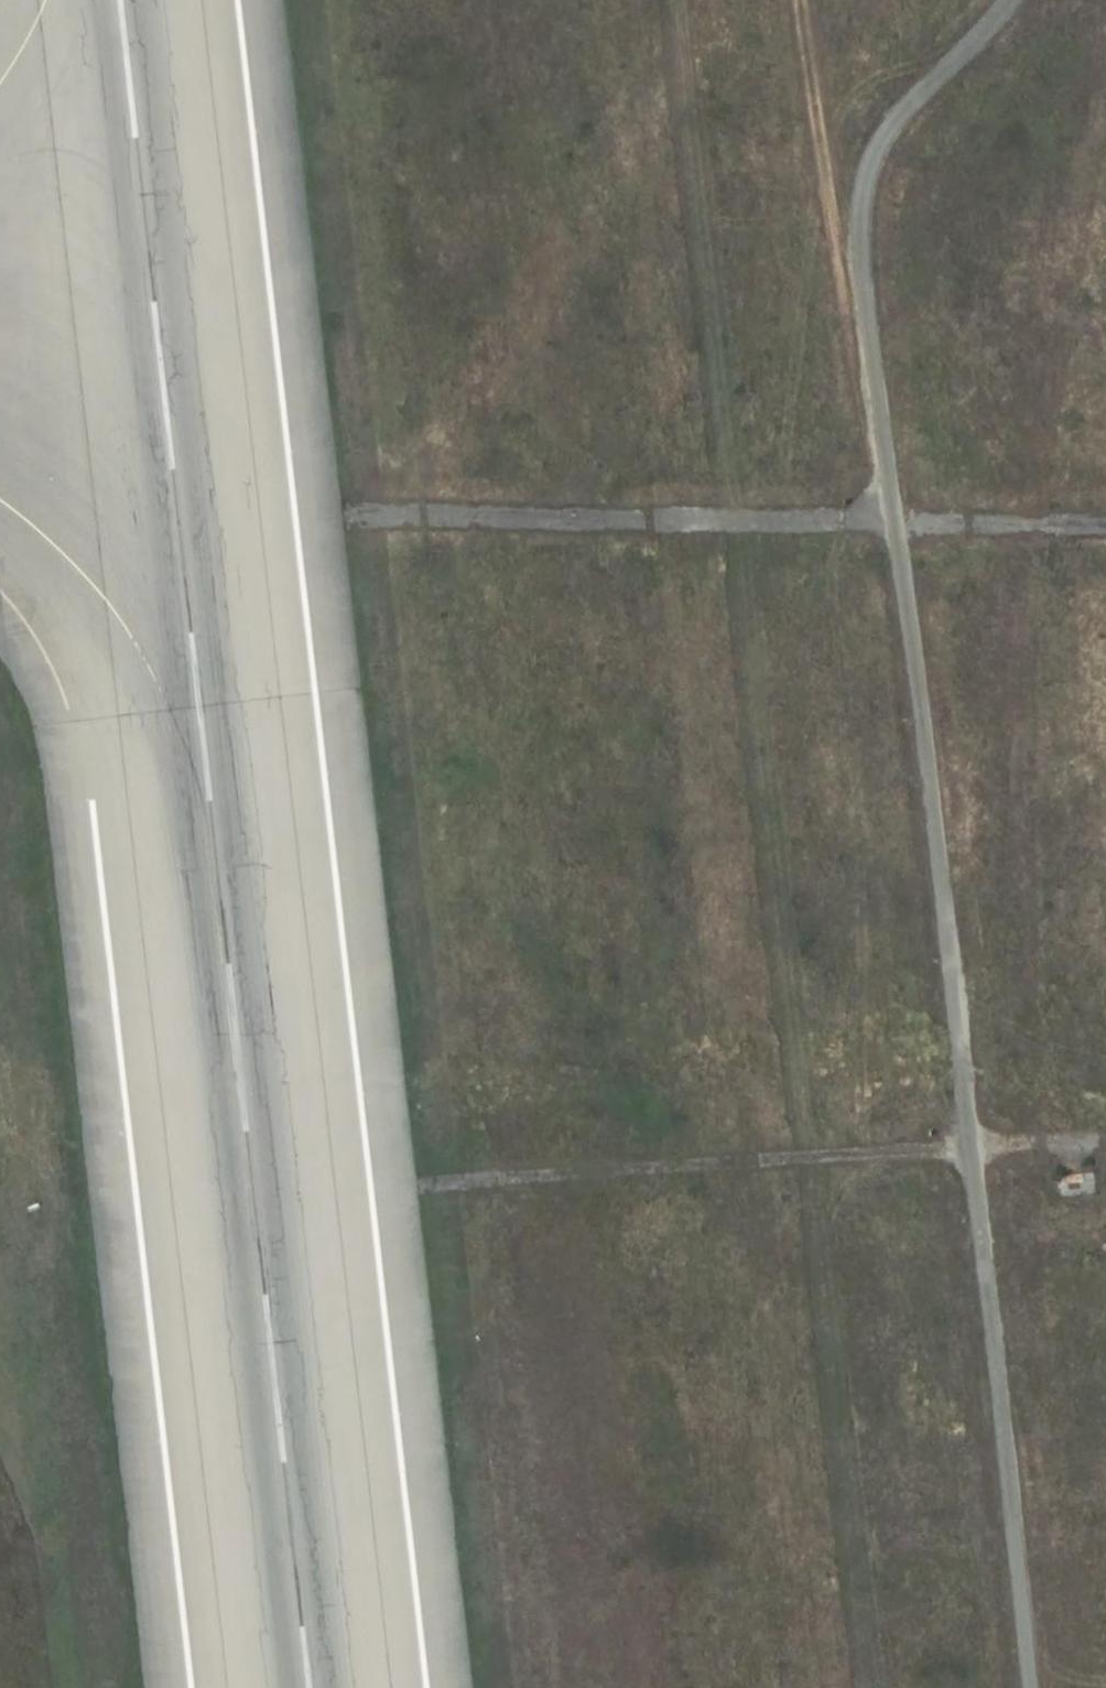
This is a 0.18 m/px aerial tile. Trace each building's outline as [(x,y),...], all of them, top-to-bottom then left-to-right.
[(1058,1197),(1094,1195),(1092,1174),(1057,1176),(1058,1197)]
